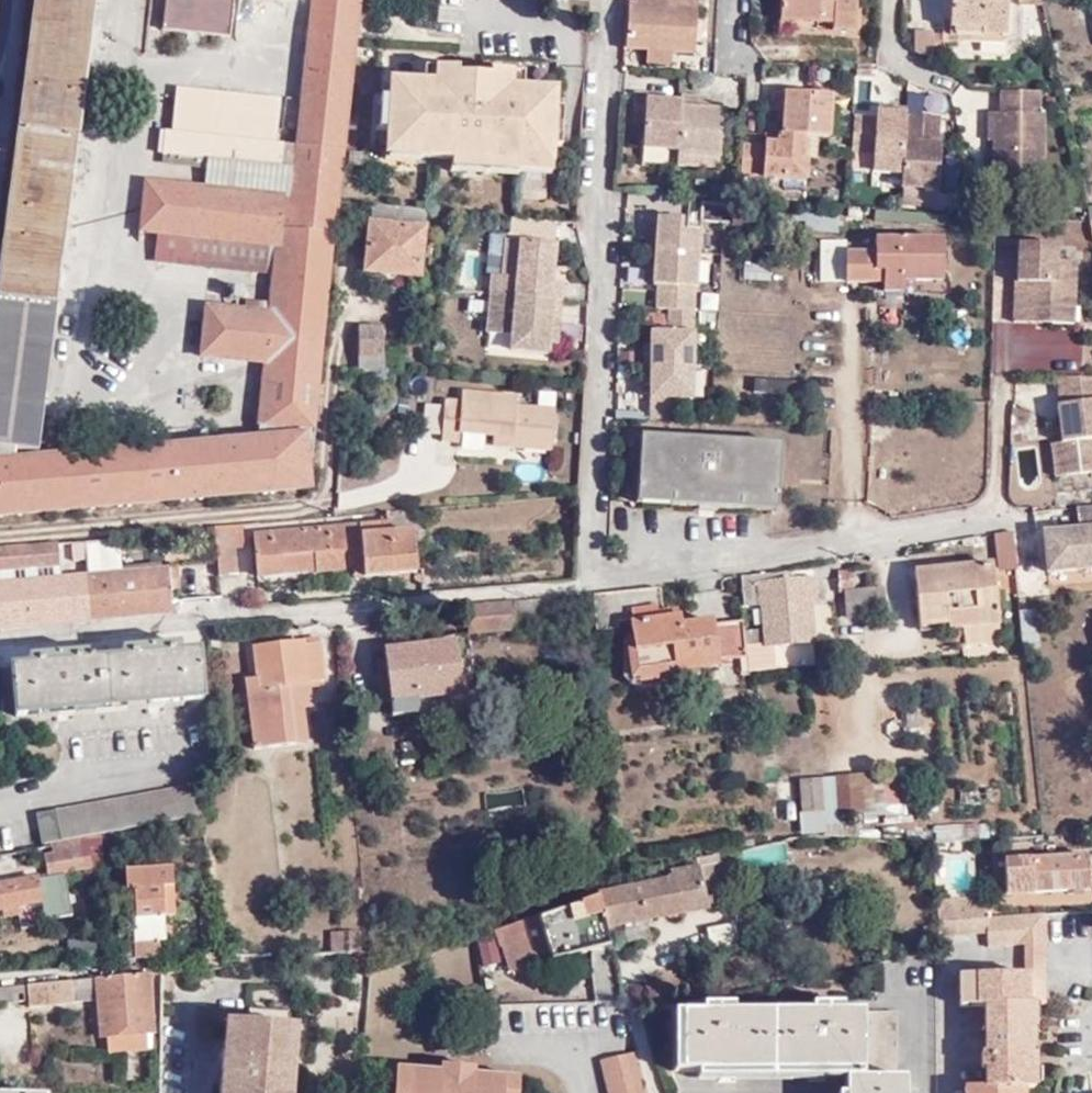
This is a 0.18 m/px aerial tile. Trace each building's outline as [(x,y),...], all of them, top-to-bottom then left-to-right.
[(320,360),(337,201),(358,0),(313,0),(298,145),(275,143),(280,99),(176,89),(173,133),(164,131),(162,155),(179,156),(178,164),(206,168),(205,189),(146,183),(141,232),(157,234),(275,246),(278,246),(272,314),(268,314),(267,304),(247,302),(245,311),(206,307),(203,356),(267,363),(259,439),(36,459),(67,226),(97,0),(36,0),(0,276),(0,518),(306,489),(320,360)] [(233,0),(164,0),(161,32),(229,39),(233,0)] [(637,4),(629,3),(627,49),(649,50),(648,64),(669,66),(670,52),(692,53),(696,0),(665,0),(665,5),(637,4)] [(780,21),(819,22),(834,23),(833,29),(856,30),(858,0),(781,0),(780,21)] [(910,31),(941,29),(939,0),(908,0),(910,31)] [(950,27),(984,29),(984,36),(1006,35),(1007,0),(950,0),(950,27)] [(818,30),(819,22),(780,21),(779,29),(818,30)] [(984,29),(950,27),(949,42),(1005,45),(1006,35),(984,36),(984,29)] [(424,68),(424,83),(435,84),(436,74),(457,76),(457,70),(424,68)] [(491,71),(491,78),(511,79),(510,88),(523,89),(524,74),(491,71)] [(387,131),(386,148),(420,151),(419,158),(453,161),(517,166),(551,169),(552,147),(554,110),(555,92),(523,89),(510,88),(511,79),(491,78),(457,76),(436,74),(435,84),(424,83),(390,81),(389,100),(387,131)] [(764,145),(742,143),(740,176),(805,179),(806,158),(800,157),(801,135),(808,136),(829,137),(832,95),(773,92),(773,110),(785,110),(783,135),(773,134),(772,142),(764,142),(764,145)] [(1038,93),(1000,92),(999,114),(993,114),(992,142),(992,175),(1042,176),(1043,115),(1038,115),(1038,93)] [(643,150),(679,152),(682,103),(648,101),(648,95),(635,95),(633,123),(644,124),(643,150)] [(682,103),(679,152),(679,156),(720,158),(723,107),(708,105),(708,99),(681,98),(682,103)] [(380,132),(387,131),(389,100),(380,100),(380,132)] [(562,111),(554,110),(552,147),(560,148),(562,111)] [(874,120),(853,118),(852,151),(873,153),(872,172),(901,174),(905,116),(876,112),(874,120)] [(922,117),(905,116),(901,174),(900,188),(935,190),(939,145),(935,144),(921,143),(921,133),(922,117)] [(935,135),(921,133),(921,143),(935,144),(935,135)] [(420,151),(386,148),(385,158),(419,162),(419,158),(420,151)] [(163,163),(178,164),(179,156),(162,155),(163,163)] [(720,158),(679,156),(678,166),(719,168),(720,158)] [(517,166),(453,161),(452,171),(516,177),(517,173),(517,166)] [(517,166),(517,173),(550,175),(551,169),(517,166)] [(1042,185),(1042,176),(992,175),(992,184),(1042,185)] [(756,226),(758,204),(736,203),(735,225),(756,226)] [(425,209),(373,204),(367,271),(417,277),(425,209)] [(656,254),(698,256),(699,235),(681,233),(681,222),(659,221),(658,233),(656,254)] [(650,253),(656,254),(658,233),(651,233),(650,253)] [(275,246),(157,234),(155,262),(272,274),(275,246)] [(818,283),(839,283),(838,240),(818,241),(818,283)] [(492,293),(562,299),(565,283),(552,282),(546,282),(547,265),(554,266),(556,245),(507,241),(504,277),(493,276),(492,293)] [(883,294),(905,294),(906,282),(943,281),(943,241),(875,241),(875,255),(846,255),(845,285),(883,285),(883,294)] [(1012,324),(1034,325),(1034,308),(1072,310),(1074,264),(1055,263),(1056,247),(1018,246),(1017,284),(1014,284),(1012,324)] [(659,287),(657,308),(693,310),(698,256),(656,254),(655,275),(654,287),(659,287)] [(906,282),(905,294),(945,294),(949,291),(950,285),(947,282),(943,281),(906,282)] [(560,320),(562,299),(492,293),(489,334),(512,336),(511,351),(548,355),(549,346),(552,319),(560,320)] [(1034,308),(1034,325),(1072,326),(1072,310),(1034,308)] [(557,347),(560,320),(552,319),(549,346),(557,347)] [(693,320),(670,319),(669,336),(652,336),(652,349),(652,369),(693,369),(693,335),(693,320)] [(360,328),(358,358),(382,358),(383,330),(360,328)] [(382,358),(358,358),(357,371),(381,372),(382,358)] [(652,418),(676,419),(677,400),(693,401),(693,369),(652,369),(652,388),(652,401),(653,401),(652,418)] [(1056,378),(1059,407),(1056,408),(1060,441),(1065,477),(1091,474),(1091,379),(1056,378)] [(459,433),(493,435),(513,437),(511,448),(551,451),(554,412),(516,408),(516,399),(463,395),(462,403),(446,402),(442,442),(459,443),(459,433)] [(439,433),(439,404),(422,403),(422,433),(439,433)] [(513,437),(493,435),(493,447),(511,448),(513,437)] [(672,505),(707,506),(711,442),(642,439),(639,483),(673,485),(672,505)] [(1053,478),(1065,477),(1060,441),(1050,442),(1053,478)] [(711,442),(707,506),(743,509),(744,489),(778,491),(781,446),(711,442)] [(638,503),(672,505),(673,485),(639,483),(638,503)] [(744,489),(743,509),(776,511),(778,491),(744,489)] [(1084,510),(1086,532),(1080,533),(1045,536),(1050,575),(1091,570),(1091,509),(1084,510)] [(312,556),(314,573),(353,570),(362,570),(362,578),(415,574),(412,532),(389,534),(389,523),(253,535),(257,578),(283,576),(281,558),(312,556)] [(239,575),(234,527),(214,528),(218,577),(239,575)] [(0,548),(0,572),(58,567),(56,543),(0,548)] [(283,576),(314,573),(312,556),(281,558),(283,576)] [(914,574),(920,626),(947,624),(946,616),(998,612),(992,566),(914,574)] [(0,572),(0,585),(59,579),(58,567),(0,572)] [(843,593),(854,591),(853,569),(837,571),(838,593),(843,593)] [(167,570),(87,577),(90,620),(170,613),(167,570)] [(362,570),(353,570),(354,579),(362,578),(362,570)] [(762,601),(818,596),(816,577),(790,579),(789,574),(742,578),(744,603),(762,601)] [(90,620),(87,577),(59,579),(63,622),(90,620)] [(59,579),(0,585),(0,628),(63,622),(59,579)] [(885,586),(854,591),(843,593),(847,620),(889,616),(885,586)] [(717,667),(716,662),(712,626),(711,621),(679,625),(678,616),(664,617),(663,612),(661,588),(593,596),(597,631),(617,630),(619,621),(624,622),(626,642),(631,672),(668,667),(669,674),(698,670),(717,667)] [(749,670),(776,668),(776,666),(793,664),(791,644),(813,642),(810,606),(819,605),(818,596),(762,601),(765,629),(765,644),(746,645),(747,658),(749,670)] [(514,628),(513,618),(512,602),(467,607),(469,633),(514,628)] [(947,624),(920,626),(922,634),(999,627),(998,612),(946,616),(947,624)] [(716,662),(747,658),(746,645),(744,631),(743,622),(712,626),(716,662)] [(744,631),(746,645),(765,644),(765,629),(744,631)] [(454,644),(463,643),(463,635),(429,639),(429,646),(386,651),(387,659),(393,702),(394,715),(462,707),(458,678),(454,644)] [(306,643),(253,648),(256,678),(258,688),(288,685),(311,682),(327,681),(322,642),(306,643)] [(471,675),(467,642),(463,643),(454,644),(458,678),(471,675)] [(631,672),(626,642),(623,642),(624,678),(631,686),(660,691),(694,686),(694,678),(698,678),(698,670),(669,674),(668,667),(631,672)] [(29,666),(11,668),(14,716),(201,700),(197,653),(179,654),(179,644),(121,648),(120,658),(88,661),(87,651),(28,657),(29,666)] [(393,702),(387,659),(376,660),(382,703),(393,702)] [(258,688),(256,678),(246,680),(254,749),(295,744),(288,685),(258,688)] [(313,708),(311,682),(288,685),(295,744),(307,744),(304,708),(313,708)] [(835,778),(837,820),(884,817),(881,775),(835,778)] [(824,837),(832,837),(828,778),(774,782),(775,790),(764,791),(765,823),(776,822),(778,836),(804,835),(824,833),(824,837)] [(832,837),(838,837),(837,820),(835,778),(828,778),(832,837)] [(43,845),(202,816),(196,786),(38,815),(43,845)] [(988,836),(987,823),(932,828),(933,841),(988,836)] [(151,854),(146,828),(113,834),(118,861),(151,854)] [(51,846),(53,854),(44,856),(48,875),(0,885),(0,910),(43,902),(42,899),(59,897),(56,874),(103,865),(102,836),(51,846)] [(930,843),(933,887),(967,884),(964,841),(930,843)] [(748,869),(744,849),(719,854),(722,873),(748,869)] [(722,873),(719,854),(696,858),(697,869),(669,874),(670,880),(598,893),(599,896),(606,928),(707,909),(705,893),(725,888),(722,873)] [(1088,890),(1087,857),(1004,861),(1005,894),(1088,890)] [(157,945),(157,920),(156,891),(171,892),(170,873),(124,873),(124,900),(132,900),(133,927),(118,928),(119,964),(133,964),(133,959),(158,958),(157,945)] [(156,891),(157,920),(169,920),(172,920),(171,892),(156,891)] [(752,908),(751,894),(737,895),(738,909),(752,908)] [(609,947),(606,928),(599,896),(547,915),(498,929),(512,973),(556,959),(609,947)] [(972,899),(937,900),(937,907),(973,905),(972,899)] [(1048,943),(1048,916),(1005,918),(986,919),(986,906),(940,909),(940,936),(987,934),(988,946),(1019,945),(1043,943),(1048,943)] [(169,920),(157,920),(157,945),(169,944),(169,920)] [(736,949),(733,926),(707,930),(710,953),(736,949)] [(330,952),(355,952),(356,943),(358,941),(357,933),(330,933),(330,952)] [(1020,975),(1042,975),(1043,943),(1019,945),(1020,975)] [(223,968),(222,957),(204,959),(206,969),(223,968)] [(154,1035),(148,975),(95,980),(100,1039),(105,1038),(144,1036),(154,1035)] [(1042,1004),(1042,975),(1020,975),(962,976),(963,1007),(987,1007),(987,1054),(984,1053),(984,1071),(987,1071),(987,1089),(967,1089),(967,1092),(1021,1092),(1021,1090),(1032,1091),(1032,1066),(1032,1058),(1028,1058),(1028,1031),(1032,1031),(1032,1004),(1042,1004)] [(70,982),(0,988),(0,1004),(28,1002),(28,1008),(71,1004),(70,982)] [(771,1013),(772,1072),(844,1073),(862,1073),(863,1013),(840,1012),(835,1012),(835,1005),(818,1005),(818,1013),(810,1013),(771,1013)] [(701,1014),(682,1013),(681,1072),(698,1072),(772,1072),(771,1013),(734,1013),(727,1013),(728,1006),(710,1006),(710,1014),(701,1014)] [(702,1006),(701,1014),(710,1014),(710,1006),(702,1006)] [(863,1013),(862,1073),(863,1079),(894,1080),(894,1012),(863,1013)] [(681,1072),(682,1013),(673,1013),(674,1072),(681,1072)] [(295,1029),(226,1025),(221,1092),(290,1092),(295,1029)] [(146,1051),(144,1036),(105,1038),(107,1055),(146,1051)] [(633,1052),(600,1060),(608,1092),(642,1092),(633,1052)] [(474,1073),(474,1066),(442,1065),(442,1071),(441,1092),(449,1092),(449,1090),(460,1081),(474,1081),(474,1073)] [(410,1069),(397,1068),(394,1092),(408,1092),(410,1069)] [(442,1071),(410,1069),(408,1092),(441,1092),(442,1071)] [(772,1072),(698,1072),(698,1081),(772,1081),(772,1072)] [(772,1072),(772,1081),(845,1081),(844,1073),(772,1072)] [(474,1073),(474,1081),(460,1081),(449,1090),(449,1092),(505,1092),(507,1076),(474,1073)] [(845,1081),(845,1092),(904,1092),(905,1079),(894,1080),(863,1079),(862,1073),(844,1073),(845,1081)] [(507,1076),(505,1092),(518,1092),(520,1078),(507,1076)]
